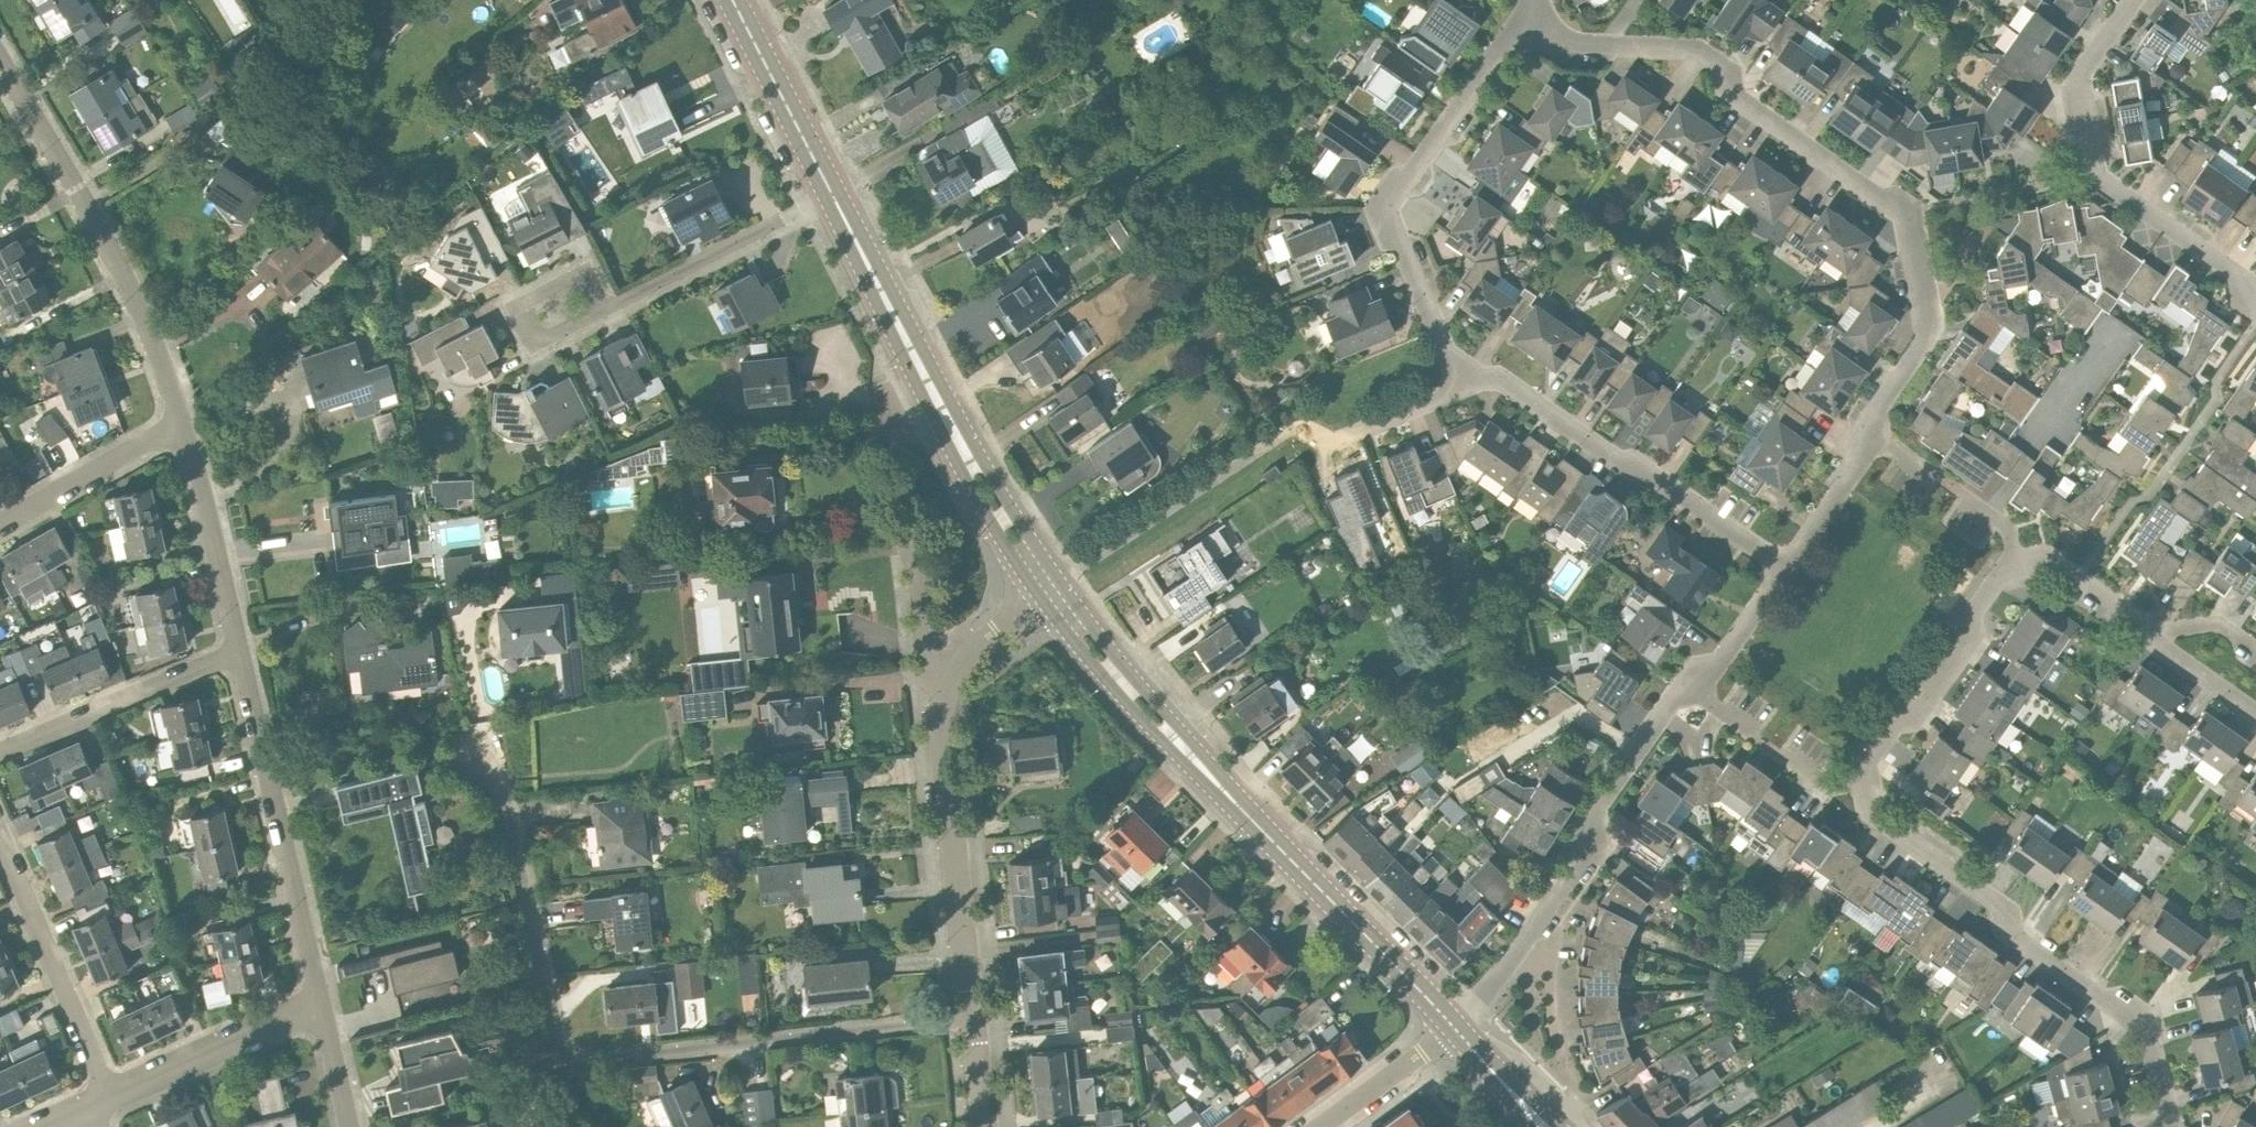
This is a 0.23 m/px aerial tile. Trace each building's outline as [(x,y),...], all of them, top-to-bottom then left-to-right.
[(41,8),(56,0),(36,0),(41,8)] [(41,8),(58,37),(73,28),(82,41),(105,28),(88,1),(80,5),(77,0),(56,0),(41,8)] [(589,15),(622,0),(559,0),(552,3),(563,26),(588,15),(589,15)] [(586,18),(592,31),(569,41),(576,55),(638,27),(625,0),(624,0),(586,18)] [(877,10),(894,1),(893,0),(842,0),(826,9),(839,31),(845,28),(870,72),(902,54),(877,10)] [(1439,0),(1405,48),(1435,70),(1445,56),(1449,59),(1474,24),(1470,22),(1474,15),(1475,11),(1475,6),(1460,5),(1456,12),(1439,0)] [(1684,17),(1696,0),(1660,0),(1684,17)] [(1783,11),(1767,0),(1729,0),(1714,21),(1741,40),(1749,29),(1763,39),(1783,11)] [(1931,0),(1910,0),(1910,1),(1925,10),(1931,0)] [(2055,57),(2070,36),(2046,19),(2054,8),(2051,6),(2052,6),(2043,0),(2041,0),(2037,6),(2019,32),(2055,57)] [(2054,8),(2078,25),(2091,6),(2090,0),(2056,0),(2052,6),(2051,6),(2054,8)] [(2176,19),(2204,38),(2228,5),(2230,5),(2230,0),(2187,0),(2188,7),(2184,8),(2176,19)] [(385,31),(392,37),(408,20),(409,19),(390,1),(373,20),(374,21),(385,31)] [(109,22),(117,35),(141,20),(133,8),(109,22)] [(1764,74),(1786,89),(1811,53),(1799,44),(1808,30),(1788,16),(1770,42),(1781,50),(1764,74)] [(2200,55),(2214,44),(2204,38),(2176,19),(2168,29),(2157,21),(2150,31),(2146,28),(2137,41),(2141,43),(2133,56),(2155,71),(2177,39),(2200,55)] [(141,20),(117,35),(124,47),(148,32),(141,20)] [(267,36),(275,32),(270,23),(262,27),(267,36)] [(975,31),(981,42),(995,34),(989,23),(975,31)] [(266,39),(259,26),(247,33),(255,46),(266,39)] [(392,37),(385,31),(375,41),(385,50),(394,39),(392,37)] [(2005,53),(1985,51),(1982,55),(1996,65),(2008,73),(2016,62),(2040,79),(2055,57),(2019,32),(2005,53)] [(1405,121),(1416,105),(1416,104),(1424,92),(1413,84),(1421,73),(1380,45),(1372,57),(1379,62),(1363,85),(1377,95),(1374,99),(1405,121)] [(1811,53),(1786,89),(1807,104),(1824,80),(1835,88),(1854,62),(1834,48),(1823,61),(1811,53)] [(2234,76),(2249,67),(2244,57),(2228,67),(2234,76)] [(1854,62),(1835,88),(1846,96),(1830,120),(1851,135),(1877,99),(1864,90),(1874,76),(1854,62)] [(2155,71),(2144,64),(2137,74),(2137,77),(2115,81),(2117,95),(2112,96),(2115,112),(2120,111),(2122,122),(2148,117),(2143,89),(2162,86),(2167,79),(2155,71)] [(2008,73),(1996,65),(1982,85),(1996,96),(1987,108),(1991,111),(1991,110),(2018,129),(2017,129),(2023,134),(2025,130),(2039,111),(2014,94),(2022,83),(2008,73)] [(658,82),(638,91),(626,66),(579,89),(586,103),(616,88),(645,150),(682,133),(658,82)] [(1217,66),(1207,72),(1212,81),(1223,74),(1217,66)] [(904,131),(949,103),(957,98),(938,68),(885,101),(904,131)] [(1641,121),(1652,106),(1657,99),(1635,84),(1639,77),(1629,70),(1617,87),(1604,78),(1591,97),(1595,120),(1613,117),(1620,106),(1641,121)] [(2219,74),(2224,81),(2231,77),(2226,70),(2219,74)] [(75,93),(92,121),(138,94),(129,78),(120,83),(112,71),(75,93)] [(221,96),(207,75),(188,87),(199,106),(195,109),(198,115),(221,96)] [(1595,120),(1591,97),(1572,84),(1563,96),(1552,89),(1547,96),(1542,92),(1533,106),(1534,106),(1538,109),(1530,121),(1550,136),(1551,137),(1566,116),(1577,123),(1595,120)] [(1877,99),(1851,135),(1873,150),(1890,126),(1901,134),(1906,126),(1907,126),(1916,113),(1883,90),(1877,99)] [(140,92),(138,94),(92,121),(109,151),(158,122),(140,92)] [(948,134),(1000,105),(994,94),(942,123),(948,134)] [(175,132),(199,117),(191,104),(167,119),(175,132)] [(1364,169),(1375,152),(1349,134),(1359,119),(1336,104),(1315,135),(1342,154),(1324,179),(1344,194),(1362,168),(1364,169)] [(1677,151),(1700,119),(1696,116),(1698,114),(1688,107),(1687,109),(1679,104),(1673,112),(1667,109),(1664,114),(1652,106),(1641,121),(1623,147),(1634,155),(1640,147),(1653,156),(1664,142),(1677,151)] [(242,139),(250,126),(235,108),(209,130),(219,141),(229,131),(242,139)] [(568,124),(575,120),(568,109),(541,126),(555,148),(575,135),(568,124)] [(1991,110),(1991,111),(1986,119),(1950,125),(1957,168),(1983,164),(1981,152),(2004,148),(2017,129),(2018,129),(1991,110)] [(2148,117),(2122,122),(2124,132),(2119,133),(2121,149),(2126,148),(2129,163),(2155,158),(2148,117)] [(1550,136),(1530,121),(1524,118),(1516,128),(1511,125),(1507,130),(1499,124),(1493,132),(1491,130),(1484,140),(1486,141),(1484,145),(1516,168),(1530,149),(1537,154),(1550,136)] [(1705,190),(1709,184),(1727,159),(1716,151),(1720,146),(1715,142),(1721,134),(1713,128),(1715,126),(1705,119),(1703,121),(1700,119),(1677,151),(1689,160),(1680,173),(1705,190)] [(476,149),(492,135),(483,124),(467,138),(476,149)] [(1906,126),(1901,134),(1888,152),(1906,165),(1929,161),(1931,173),(1957,168),(1950,125),(1914,131),(1907,126),(1906,126)] [(998,168),(982,139),(950,157),(940,139),(927,147),(932,156),(919,163),(941,201),(998,168)] [(2203,213),(2229,176),(2212,163),(2219,152),(2201,139),(2193,150),(2177,174),(2193,185),(2184,198),(2188,201),(2187,206),(2193,208),(2198,211),(2203,213)] [(535,154),(527,142),(516,150),(525,161),(535,154)] [(2165,165),(2177,174),(2193,150),(2181,142),(2165,165)] [(1516,168),(1484,145),(1482,149),(1479,147),(1472,156),(1475,158),(1469,166),(1478,172),(1474,177),(1479,181),(1472,192),(1477,196),(1497,210),(1506,198),(1497,192),(1500,188),(1502,189),(1516,168)] [(265,193),(252,185),(261,170),(232,151),(209,185),(208,184),(206,188),(249,217),(265,193)] [(1751,203),(1774,171),(1770,168),(1772,166),(1762,159),(1761,162),(1753,156),(1747,165),(1741,161),(1738,166),(1727,159),(1709,184),(1720,192),(1726,184),(1731,187),(1730,188),(1751,203)] [(529,264),(547,256),(546,252),(587,232),(555,167),(515,186),(527,210),(511,218),(526,249),(522,251),(529,264)] [(1783,236),(1801,211),(1791,203),(1794,198),(1789,194),(1795,186),(1787,180),(1789,178),(1779,171),(1777,173),(1774,171),(1751,203),(1752,204),(1739,222),(1765,237),(1766,235),(1778,244),(1783,236)] [(2255,216),(2255,194),(2229,176),(2203,213),(2208,217),(2212,221),(2216,227),(2220,223),(2225,226),(2234,213),(2250,225),(2255,216)] [(702,235),(719,227),(717,223),(732,216),(713,179),(665,204),(685,240),(701,232),(702,235)] [(1499,211),(1497,210),(1477,196),(1468,208),(1464,205),(1463,204),(1454,217),(1459,221),(1454,228),(1457,230),(1455,233),(1452,231),(1445,241),(1475,262),(1498,258),(1494,239),(1484,232),(1499,211)] [(2008,240),(2034,258),(2041,248),(2039,247),(2044,241),(2075,238),(2078,255),(2095,252),(2102,288),(2093,300),(2103,307),(2108,310),(2116,300),(2122,291),(2140,266),(2118,250),(2127,236),(2121,232),(2124,229),(2102,214),(2090,216),(2089,205),(2072,207),(2072,203),(2067,203),(2065,196),(2040,206),(2040,208),(2019,212),(2020,220),(2009,235),(2008,235),(2006,238),(2008,240)] [(1683,221),(1695,204),(1688,199),(1682,200),(1673,213),(1683,221)] [(486,263),(481,253),(501,243),(482,208),(463,218),(465,222),(448,231),(428,265),(447,276),(440,288),(457,298),(464,287),(472,291),(498,277),(490,261),(486,263)] [(1825,255),(1848,223),(1844,220),(1846,218),(1836,211),(1835,214),(1827,208),(1821,217),(1815,213),(1812,218),(1801,211),(1783,236),(1794,244),(1800,236),(1805,239),(1804,240),(1805,241),(1799,249),(1818,263),(1824,254),(1825,255)] [(999,255),(1014,247),(1005,231),(1012,227),(1004,212),(961,236),(976,263),(997,251),(999,255)] [(289,298),(343,252),(314,218),(259,264),(289,298)] [(1315,225),(1313,219),(1280,218),(1287,236),(1286,237),(1296,261),(1289,263),(1298,285),(1356,262),(1347,240),(1341,242),(1331,218),(1315,225)] [(1869,286),(1871,283),(1870,283),(1883,264),(1861,248),(1869,238),(1861,232),(1863,230),(1853,223),(1851,225),(1848,223),(1825,255),(1845,270),(1848,288),(1869,286)] [(1127,231),(1120,235),(1119,245),(1124,253),(1136,244),(1127,231)] [(1545,232),(1539,240),(1547,246),(1553,238),(1545,232)] [(34,270),(18,240),(0,250),(0,289),(34,270)] [(2085,333),(2103,309),(2103,307),(2093,300),(2059,276),(2034,258),(2008,240),(1997,255),(1999,265),(1987,267),(1990,287),(1985,288),(1988,302),(1983,302),(1980,307),(2004,324),(2003,325),(2025,340),(2029,335),(2025,313),(2017,314),(2007,307),(2004,286),(2028,282),(2049,297),(2057,295),(2059,306),(2063,309),(2059,314),(2085,333)] [(1678,259),(1664,248),(1653,262),(1667,273),(1678,259)] [(1017,335),(1029,326),(1028,324),(1060,302),(1046,282),(1057,275),(1042,254),(998,284),(1005,294),(998,299),(1005,309),(1010,316),(1006,319),(1017,335)] [(1517,255),(1506,256),(1507,267),(1518,266),(1517,255)] [(1498,258),(1475,262),(1461,281),(1474,289),(1466,300),(1474,305),(1470,311),(1483,320),(1484,319),(1487,314),(1499,323),(1506,312),(1514,301),(1493,286),(1501,276),(1498,258)] [(1637,275),(1643,272),(1645,267),(1643,262),(1637,259),(1632,262),(1629,267),(1632,273),(1637,275)] [(2140,266),(2122,291),(2133,298),(2145,307),(2153,296),(2165,304),(2170,298),(2199,319),(2187,352),(2175,368),(2175,369),(2191,379),(2229,325),(2205,307),(2208,299),(2193,288),(2196,284),(2185,276),(2188,272),(2175,262),(2162,281),(2140,266)] [(34,270),(0,289),(0,319),(3,325),(11,321),(50,300),(34,270)] [(1652,272),(1647,278),(1660,288),(1665,282),(1652,272)] [(759,288),(752,273),(717,291),(736,328),(778,307),(766,284),(759,288)] [(1733,292),(1716,280),(1705,294),(1723,307),(1733,292)] [(1846,333),(1861,344),(1868,349),(1877,336),(1881,340),(1891,327),(1886,323),(1891,316),(1880,309),(1889,296),(1871,283),(1869,286),(1848,288),(1850,305),(1861,312),(1846,333)] [(1372,302),(1366,287),(1329,302),(1335,317),(1327,320),(1341,355),(1394,333),(1380,299),(1372,302)] [(1525,287),(1514,301),(1506,312),(1517,320),(1514,325),(1519,329),(1513,338),(1521,343),(1519,345),(1529,352),(1530,350),(1534,352),(1557,320),(1536,305),(1535,306),(1531,303),(1537,295),(1525,287)] [(2126,308),(2133,298),(2122,291),(2116,300),(2126,308)] [(1682,307),(1688,311),(1698,310),(1703,305),(1691,295),(1682,307)] [(1793,300),(1787,310),(1794,315),(1801,305),(1793,300)] [(2004,324),(1980,307),(1939,365),(1944,369),(1944,368),(1963,383),(1963,382),(2021,424),(2040,398),(2015,381),(2011,386),(1977,362),(2003,325),(2004,324)] [(470,330),(463,315),(412,341),(424,365),(441,356),(454,381),(476,376),(481,386),(497,378),(491,367),(490,368),(486,361),(500,354),(484,323),(470,330)] [(1076,363),(1059,337),(1066,333),(1057,319),(1007,352),(1019,369),(1028,363),(1035,374),(1032,376),(1038,385),(1041,383),(1042,385),(1076,363)] [(1728,319),(1720,332),(1733,340),(1740,327),(1728,319)] [(1557,320),(1534,352),(1537,355),(1536,357),(1545,364),(1547,362),(1555,367),(1561,359),(1566,362),(1570,357),(1581,365),(1599,339),(1587,331),(1582,339),(1577,336),(1578,335),(1557,320)] [(1816,368),(1849,391),(1851,388),(1854,389),(1860,380),(1858,378),(1864,370),(1856,365),(1860,359),(1854,355),(1861,344),(1846,333),(1832,323),(1814,348),(1825,356),(1816,368)] [(1607,328),(1599,339),(1581,365),(1571,379),(1593,394),(1599,385),(1604,389),(1608,384),(1619,391),(1632,373),(1639,362),(1622,349),(1627,342),(1607,328)] [(644,383),(636,368),(651,360),(637,332),(582,360),(606,408),(624,398),(633,394),(638,404),(666,389),(659,375),(644,383)] [(65,391),(103,376),(92,347),(69,356),(63,340),(37,350),(43,365),(45,364),(44,368),(44,370),(45,371),(45,373),(45,374),(46,375),(47,377),(48,378),(51,380),(52,381),(53,381),(56,382),(60,392),(65,391)] [(365,367),(357,341),(303,357),(318,410),(353,399),(358,416),(400,403),(387,360),(365,367)] [(767,342),(751,344),(753,355),(769,353),(767,342)] [(2175,369),(2175,368),(2141,343),(2132,356),(2154,372),(2165,386),(2155,400),(2146,394),(2133,413),(2161,432),(2176,411),(2181,414),(2194,395),(2186,386),(2191,379),(2175,369)] [(801,381),(797,355),(761,359),(764,378),(753,380),(756,404),(791,400),(790,389),(804,387),(804,381),(801,381)] [(2231,418),(2232,418),(2240,423),(2240,422),(2255,400),(2255,362),(2221,411),(2231,418)] [(1210,365),(1201,371),(1204,376),(1212,377),(1217,374),(1210,365)] [(1783,400),(1808,419),(1816,408),(1822,412),(1826,407),(1834,412),(1840,404),(1842,406),(1849,396),(1846,395),(1849,391),(1816,368),(1802,389),(1803,390),(1800,395),(1791,389),(1783,400)] [(1944,368),(1944,369),(1916,408),(1922,412),(1913,425),(1926,434),(1921,439),(1945,456),(1942,459),(1981,487),(1994,469),(2006,478),(2024,452),(1991,428),(1983,439),(1942,424),(1946,413),(1943,411),(1963,383),(1944,368)] [(1068,443),(1105,418),(1096,404),(1103,399),(1086,373),(1063,388),(1072,402),(1050,417),(1057,427),(1056,429),(1060,434),(1063,436),(1068,443)] [(1632,373),(1619,391),(1609,405),(1631,420),(1637,412),(1642,415),(1646,410),(1656,418),(1669,399),(1674,392),(1663,384),(1657,392),(1653,389),(1653,388),(1632,373)] [(103,376),(65,391),(70,405),(73,403),(80,422),(115,408),(103,376)] [(591,415),(571,376),(550,386),(548,383),(542,381),(518,393),(495,392),(494,423),(519,424),(523,433),(531,434),(545,426),(550,436),(591,415)] [(1777,398),(1771,393),(1767,399),(1774,403),(1777,398)] [(1669,399),(1656,418),(1647,432),(1668,447),(1674,438),(1679,442),(1683,437),(1694,444),(1712,419),(1700,410),(1694,419),(1690,415),(1691,414),(1669,399)] [(1764,443),(1796,466),(1799,462),(1801,464),(1808,454),(1806,452),(1811,445),(1803,439),(1807,434),(1801,430),(1808,419),(1783,400),(1775,412),(1783,418),(1780,422),(1779,422),(1764,443)] [(2161,432),(2133,413),(2119,432),(2128,438),(2118,453),(2101,447),(2079,431),(2069,444),(2104,469),(2105,469),(2120,479),(2125,472),(2137,476),(2151,457),(2146,454),(2161,432)] [(51,445),(68,435),(49,415),(38,421),(51,445)] [(2008,438),(2019,423),(2009,415),(1998,430),(2008,438)] [(1465,457),(1485,471),(1510,435),(1489,420),(1485,426),(1480,423),(1479,418),(1446,432),(1449,441),(1436,446),(1448,474),(1454,472),(1465,457)] [(2231,418),(2220,433),(2221,434),(2213,445),(2215,446),(2204,463),(2255,500),(2255,474),(2242,464),(2250,452),(2245,449),(2255,434),(2240,422),(2240,423),(2232,418),(2231,418)] [(1139,434),(1131,422),(1088,450),(1107,478),(1114,473),(1127,493),(1155,475),(1159,470),(1161,465),(1161,459),(1159,454),(1143,431),(1139,434)] [(400,437),(398,430),(378,435),(380,442),(400,437)] [(661,439),(662,446),(664,461),(664,464),(693,462),(691,435),(661,439)] [(1510,435),(1485,471),(1505,484),(1502,489),(1516,499),(1519,495),(1539,466),(1538,466),(1526,457),(1537,442),(1529,437),(1522,444),(1510,435)] [(19,466),(2,436),(0,438),(0,467),(4,474),(19,466)] [(1796,466),(1764,443),(1749,464),(1750,465),(1747,469),(1739,463),(1729,477),(1755,495),(1764,482),(1769,486),(1773,481),(1781,487),(1787,479),(1789,480),(1796,471),(1794,469),(1796,466)] [(2105,469),(2104,469),(2096,481),(2069,503),(2040,482),(2060,453),(2047,444),(2009,499),(2022,508),(2025,503),(2029,506),(2034,503),(2054,517),(2061,512),(2085,529),(2120,479),(2105,469)] [(1448,474),(1436,446),(1436,445),(1434,446),(1435,447),(1418,454),(1414,445),(1387,456),(1403,496),(1419,490),(1426,505),(1456,493),(1448,474)] [(1538,466),(1539,466),(1519,495),(1539,509),(1536,513),(1550,523),(1553,519),(1578,483),(1577,482),(1572,490),(1560,481),(1570,466),(1563,460),(1556,468),(1543,458),(1538,466)] [(34,480),(46,473),(39,461),(27,468),(34,480)] [(618,477),(616,461),(597,469),(598,480),(618,477)] [(774,522),(775,519),(769,462),(749,464),(750,470),(716,474),(721,524),(753,521),(754,524),(755,525),(757,527),(762,529),(764,530),(766,529),(769,528),(772,526),(773,525),(774,522)] [(2204,463),(2192,479),(2190,478),(2182,489),(2181,489),(2171,504),(2170,504),(2178,510),(2194,522),(2205,506),(2209,510),(2218,498),(2247,519),(2255,506),(2255,500),(2204,463)] [(1269,483),(1282,474),(1276,464),(1263,473),(1269,483)] [(1327,498),(1338,525),(1334,527),(1361,573),(1381,564),(1363,522),(1377,516),(1379,515),(1359,468),(1334,478),(1340,492),(1327,498)] [(1578,483),(1553,519),(1584,541),(1586,542),(1589,542),(1593,540),(1606,549),(1628,518),(1627,517),(1627,515),(1627,512),(1626,509),(1625,506),(1623,503),(1621,501),(1605,490),(1603,491),(1597,493),(1590,491),(1587,495),(1577,487),(1579,483),(1578,483)] [(115,496),(122,525),(159,516),(152,488),(115,496)] [(458,505),(458,498),(458,494),(436,495),(436,506),(458,505)] [(330,503),(333,529),(342,528),(345,552),(402,545),(396,495),(330,503)] [(2170,504),(2171,504),(2161,497),(2122,552),(2139,564),(2138,566),(2149,574),(2148,575),(2165,586),(2174,573),(2185,581),(2203,556),(2191,548),(2181,562),(2166,551),(2170,547),(2158,539),(2178,510),(2170,504)] [(1483,513),(1472,520),(1477,528),(1488,521),(1483,513)] [(159,516),(122,525),(109,529),(116,558),(166,547),(159,516)] [(1213,606),(1205,594),(1229,578),(1216,560),(1232,549),(1219,528),(1226,524),(1225,522),(1176,554),(1190,575),(1163,592),(1184,625),(1213,606)] [(1694,608),(1719,574),(1678,545),(1683,537),(1665,524),(1646,552),(1674,571),(1663,586),(1694,608)] [(57,526),(30,540),(57,589),(70,582),(61,568),(59,570),(55,564),(73,554),(57,526)] [(57,589),(30,540),(3,555),(19,584),(37,574),(40,580),(37,582),(44,595),(57,589)] [(2185,581),(2198,589),(2204,580),(2223,594),(2230,584),(2237,583),(2247,590),(2255,577),(2255,546),(2254,544),(2250,549),(2245,550),(2242,554),(2228,544),(2214,564),(2203,556),(2185,581)] [(475,580),(500,577),(498,559),(473,562),(475,580)] [(447,584),(475,580),(473,562),(444,566),(447,584)] [(628,591),(681,585),(679,562),(626,567),(628,591)] [(1543,571),(1531,579),(1538,591),(1551,583),(1543,571)] [(791,591),(789,572),(745,577),(750,626),(743,627),(746,651),(757,650),(758,652),(760,651),(761,656),(779,654),(779,650),(797,647),(793,612),(798,612),(796,591),(791,591)] [(2247,590),(2255,597),(2255,577),(2247,590)] [(1655,664),(1671,642),(1679,638),(1690,621),(1635,583),(1623,600),(1638,611),(1622,635),(1641,649),(1639,652),(1655,664)] [(138,593),(145,623),(181,614),(174,585),(138,593)] [(444,592),(448,614),(461,612),(471,594),(470,587),(444,592)] [(1393,616),(1403,611),(1397,598),(1387,603),(1393,616)] [(1333,604),(1327,602),(1321,605),(1319,612),(1322,617),(1328,619),(1334,616),(1336,610),(1333,604)] [(562,603),(500,609),(505,653),(527,651),(528,659),(545,658),(544,649),(566,647),(562,603)] [(1415,621),(1425,616),(1419,603),(1409,608),(1415,621)] [(2030,607),(2015,628),(2046,650),(2061,629),(2070,636),(2079,624),(2056,608),(2048,619),(2030,607)] [(181,614),(145,623),(151,653),(188,645),(181,614)] [(71,659),(84,689),(112,677),(99,647),(111,642),(100,616),(88,621),(93,633),(79,639),(85,653),(71,659)] [(386,626),(379,618),(366,628),(360,620),(347,630),(346,630),(350,670),(367,668),(370,692),(438,684),(430,620),(403,623),(406,646),(391,648),(388,625),(386,626)] [(1213,667),(1245,646),(1226,618),(1209,629),(1212,634),(1197,644),(1213,667)] [(2046,650),(2015,628),(2000,649),(2018,662),(2010,673),(2034,689),(2043,677),(2032,670),(2046,650)] [(436,641),(442,650),(454,641),(448,633),(436,641)] [(20,650),(31,675),(43,670),(56,701),(84,689),(71,659),(65,645),(42,655),(37,643),(20,650)] [(1638,682),(1628,674),(1620,669),(1628,658),(1611,646),(1593,672),(1591,670),(1573,673),(1577,694),(1587,701),(1583,706),(1609,723),(1638,682)] [(4,723),(32,711),(19,680),(31,675),(20,650),(6,656),(11,668),(0,672),(0,712),(4,723)] [(1411,668),(1405,658),(1393,665),(1399,675),(1411,668)] [(2139,711),(2162,679),(2141,664),(2128,683),(2117,675),(2114,679),(2106,690),(2100,698),(2112,706),(2133,720),(2139,711)] [(2034,689),(2010,673),(2003,684),(1984,671),(1969,692),(2001,714),(2016,694),(2026,701),(2034,689)] [(455,682),(454,672),(444,673),(445,683),(455,682)] [(2096,684),(2106,690),(2114,679),(2105,672),(2096,684)] [(1299,704),(1279,675),(1266,683),(1263,678),(1234,697),(1257,732),(1299,704)] [(2165,743),(2181,720),(2170,712),(2183,694),(2162,679),(2139,711),(2160,726),(2154,735),(2165,743)] [(728,716),(725,689),(664,696),(665,704),(671,704),(670,700),(682,699),(684,721),(728,716)] [(2001,714),(1969,692),(1954,713),(1973,726),(1965,737),(1989,754),(1997,742),(1987,735),(2001,714)] [(825,746),(820,696),(758,702),(760,719),(774,718),(776,738),(803,735),(804,748),(825,746)] [(1383,696),(1374,702),(1380,711),(1381,713),(1390,708),(1383,696)] [(170,737),(206,729),(199,698),(162,706),(170,737)] [(2090,709),(2078,701),(2069,712),(2082,721),(2090,709)] [(1380,711),(1374,702),(1366,707),(1372,716),(1380,711)] [(2204,756),(2226,724),(2205,709),(2192,728),(2181,720),(2165,743),(2176,751),(2183,742),(2204,756)] [(2218,780),(2229,788),(2235,780),(2245,766),(2234,758),(2247,739),(2226,724),(2204,756),(2224,771),(2218,780)] [(212,758),(206,729),(170,737),(176,766),(212,758)] [(1281,767),(1301,787),(1344,746),(1333,736),(1319,750),(1299,730),(1280,748),(1290,759),(1281,767)] [(1413,740),(1401,748),(1391,755),(1402,772),(1437,750),(1425,732),(1413,740)] [(1062,777),(1057,734),(996,741),(1000,772),(1012,771),(1014,783),(1062,777)] [(1989,754),(1965,737),(1957,748),(1939,735),(1924,756),(1956,779),(1970,759),(1980,766),(1989,754)] [(81,741),(51,753),(64,783),(85,775),(90,787),(100,782),(107,800),(122,794),(108,760),(92,768),(81,741)] [(2088,752),(2075,742),(2070,748),(2082,759),(2088,752)] [(1344,746),(1301,787),(1309,795),(1309,799),(1315,804),(1318,804),(1320,806),(1362,765),(1344,746)] [(2011,754),(2001,748),(1996,755),(2006,762),(2011,754)] [(69,795),(64,783),(51,753),(21,766),(32,793),(29,794),(36,809),(47,804),(69,795)] [(1422,787),(1441,773),(1428,756),(1409,769),(1422,787)] [(1956,779),(1924,756),(1909,777),(1928,790),(1920,801),(1942,817),(1951,806),(1941,799),(1956,779)] [(1701,766),(1707,802),(1719,800),(1728,787),(1752,804),(1767,783),(1768,784),(1772,778),(1746,760),(1740,769),(1729,761),(1723,770),(1714,763),(1701,766)] [(1552,761),(1540,779),(1535,787),(1521,788),(1503,776),(1491,784),(1558,826),(1574,801),(1571,800),(1583,780),(1552,761)] [(1665,821),(1666,819),(1682,795),(1695,804),(1707,802),(1701,766),(1687,768),(1681,777),(1672,771),(1664,782),(1655,776),(1637,801),(1644,806),(1665,821)] [(436,887),(414,795),(423,793),(417,767),(337,785),(343,811),(388,801),(409,893),(436,887)] [(1462,802),(1487,786),(1478,772),(1453,788),(1462,802)] [(2246,787),(2235,780),(2229,788),(2219,802),(2230,811),(2237,801),(2255,815),(2255,773),(2246,787)] [(770,838),(805,835),(802,803),(823,801),(823,797),(849,795),(847,776),(764,784),(770,838)] [(706,777),(707,783),(707,788),(716,787),(715,777),(706,777)] [(1776,848),(1791,825),(1781,818),(1789,806),(1780,800),(1783,795),(1768,785),(1768,784),(1767,783),(1752,804),(1733,831),(1749,841),(1747,844),(1768,859),(1776,848)] [(1558,826),(1491,784),(1479,792),(1517,816),(1500,841),(1518,851),(1525,840),(1543,851),(1558,826)] [(1347,864),(1390,821),(1381,812),(1397,802),(1390,790),(1389,790),(1366,803),(1351,812),(1323,840),(1347,864)] [(654,862),(646,794),(594,800),(596,820),(599,820),(602,843),(599,843),(602,868),(654,862)] [(1402,810),(1390,821),(1347,864),(1365,882),(1401,846),(1393,838),(1422,807),(1414,799),(1402,810)] [(38,815),(44,830),(66,821),(60,806),(38,815)] [(1666,819),(1665,821),(1644,806),(1633,822),(1638,825),(1631,834),(1643,842),(1636,853),(1658,869),(1666,858),(1663,855),(1670,845),(1667,843),(1678,828),(1666,819)] [(1099,861),(1107,870),(1152,828),(1132,808),(1105,836),(1114,846),(1099,861)] [(2005,857),(2026,872),(2048,840),(2027,825),(2034,816),(2022,808),(2006,831),(2018,839),(2005,857)] [(199,848),(232,841),(224,809),(192,816),(199,848)] [(1013,835),(1035,832),(1033,816),(1011,819),(1013,835)] [(1791,825),(1776,848),(1787,856),(1790,852),(1799,859),(1801,856),(1816,867),(1839,834),(1823,823),(1820,827),(1811,821),(1806,828),(1795,820),(1791,825)] [(66,821),(44,830),(48,839),(39,843),(51,871),(102,850),(97,837),(83,843),(84,846),(78,848),(66,821)] [(1152,828),(1107,870),(1114,876),(1116,878),(1121,874),(1123,875),(1133,865),(1142,874),(1170,846),(1152,828)] [(1414,833),(1401,846),(1365,882),(1384,901),(1411,873),(1421,863),(1424,859),(1413,850),(1423,840),(1414,833)] [(1839,834),(1816,867),(1831,877),(1827,884),(1848,898),(1867,871),(1857,863),(1861,857),(1852,851),(1855,846),(1839,834)] [(1494,851),(1482,839),(1472,849),(1484,860),(1494,851)] [(166,854),(162,840),(147,844),(151,858),(166,854)] [(2048,840),(2026,872),(2047,887),(2060,868),(2071,876),(2087,853),(2075,845),(2069,855),(2048,840)] [(239,872),(232,841),(199,848),(207,880),(239,872)] [(102,850),(51,871),(62,898),(70,895),(76,910),(106,898),(112,895),(106,880),(93,885),(85,866),(92,863),(93,866),(106,860),(102,850)] [(2087,853),(2071,876),(2082,884),(2069,902),(2090,917),(2112,885),(2092,871),(2098,861),(2087,853)] [(1011,862),(1014,891),(1068,884),(1066,869),(1061,870),(1060,857),(1011,862)] [(1501,909),(1521,888),(1489,858),(1469,878),(1501,909)] [(1104,886),(1114,876),(1107,870),(1099,861),(1098,860),(1088,871),(1104,886)] [(861,907),(856,863),(807,869),(807,867),(793,868),(792,863),(771,866),(772,871),(761,872),(764,902),(794,898),(795,906),(815,904),(816,913),(861,907)] [(1421,863),(1411,873),(1384,901),(1404,921),(1440,884),(1430,872),(1421,863)] [(1167,892),(1186,911),(1211,886),(1192,867),(1167,892)] [(1867,871),(1848,898),(1869,913),(1873,907),(1887,917),(1884,922),(1884,923),(1911,885),(1895,874),(1892,878),(1883,872),(1878,878),(1867,871)] [(1599,902),(1633,919),(1646,900),(1647,901),(1648,900),(1654,905),(1662,894),(1635,874),(1627,885),(1617,878),(1599,902)] [(1440,884),(1404,921),(1424,941),(1446,917),(1448,915),(1454,899),(1450,896),(1459,887),(1448,876),(1440,884)] [(1068,884),(1014,891),(1017,921),(1067,916),(1080,914),(1077,883),(1068,884)] [(1911,885),(1884,923),(1899,933),(1898,934),(1908,941),(1904,946),(1916,954),(1939,921),(1929,914),(1933,908),(1924,901),(1927,897),(1911,885)] [(2112,885),(2090,917),(2111,932),(2124,913),(2135,921),(2142,912),(2151,899),(2151,898),(2140,890),(2133,900),(2112,885)] [(1211,886),(1186,911),(1210,935),(1235,910),(1211,886)] [(2151,898),(2151,899),(2142,912),(2152,920),(2139,938),(2160,953),(2183,921),(2162,907),(2169,897),(2157,889),(2151,898)] [(505,900),(504,890),(494,892),(496,901),(505,900)] [(651,943),(646,891),(611,895),(612,897),(585,899),(587,919),(613,916),(616,947),(651,943)] [(106,898),(76,910),(82,924),(74,927),(86,955),(138,933),(134,923),(119,929),(120,931),(114,933),(106,914),(112,912),(106,898)] [(1728,907),(1717,900),(1709,911),(1720,919),(1728,907)] [(1462,930),(1477,943),(1500,918),(1481,901),(1463,919),(1468,923),(1462,930)] [(1594,913),(1588,930),(1624,942),(1627,930),(1630,931),(1635,920),(1633,919),(1599,902),(1597,901),(1592,912),(1594,913)] [(1097,930),(1120,927),(1118,914),(1096,917),(1097,930)] [(1446,917),(1424,941),(1452,969),(1477,943),(1462,930),(1468,923),(1463,919),(1457,924),(1448,915),(1446,917)] [(1142,981),(1174,950),(1169,945),(1187,928),(1179,920),(1129,968),(1142,981)] [(1939,921),(1916,954),(1928,963),(1931,958),(1940,965),(1942,962),(1957,973),(1980,940),(1964,929),(1961,933),(1952,927),(1951,929),(1939,921)] [(2183,921),(2160,953),(2182,968),(2195,950),(2206,957),(2222,935),(2210,927),(2204,936),(2183,921)] [(221,961),(257,953),(250,922),(214,930),(221,961)] [(1235,979),(1236,980),(1270,945),(1250,925),(1209,966),(1217,974),(1223,967),(1235,979)] [(150,928),(138,933),(86,955),(98,984),(129,970),(121,951),(128,949),(128,950),(155,940),(150,928)] [(1098,943),(1121,940),(1120,928),(1097,931),(1098,943)] [(1626,942),(1624,942),(1588,930),(1585,930),(1581,941),(1584,942),(1581,960),(1618,966),(1620,953),(1622,954),(1626,942)] [(1727,931),(1727,964),(1741,964),(1741,931),(1727,931)] [(444,951),(441,940),(405,949),(404,946),(398,948),(398,950),(338,965),(341,977),(390,966),(396,992),(461,977),(454,949),(444,951)] [(1980,940),(1957,973),(1972,983),(1967,990),(1976,997),(1974,1001),(1986,1009),(1989,1004),(2005,982),(1994,974),(2002,963),(1993,956),(1996,952),(1980,940)] [(1130,942),(1124,948),(1134,958),(1140,953),(1130,942)] [(1236,980),(1235,979),(1229,985),(1240,997),(1256,982),(1268,993),(1293,968),(1270,945),(1236,980)] [(1022,956),(1025,987),(1073,981),(1071,967),(1086,965),(1084,950),(1022,956)] [(257,953),(221,961),(226,979),(204,984),(209,1008),(233,1002),(230,989),(264,981),(257,953)] [(0,959),(0,993),(20,984),(8,956),(0,959)] [(1812,956),(1803,967),(1811,972),(1819,962),(1812,956)] [(680,998),(705,995),(700,960),(676,963),(680,998)] [(810,1001),(871,995),(867,960),(806,966),(810,1001)] [(1621,966),(1618,966),(1581,960),(1578,960),(1576,972),(1579,972),(1578,991),(1576,991),(1619,991),(1619,990),(1616,990),(1616,978),(1619,978),(1621,966)] [(1793,970),(1785,963),(1773,975),(1780,982),(1793,970)] [(163,996),(142,1006),(155,1037),(186,1023),(174,996),(187,991),(176,966),(154,975),(163,996)] [(2204,1018),(2211,1017),(2238,1009),(2241,1008),(2235,983),(2246,980),(2242,967),(2215,974),(2219,987),(2197,993),(2204,1018)] [(1707,978),(1725,981),(1724,974),(1709,969),(1707,978)] [(1725,981),(1707,978),(1708,989),(1726,987),(1725,981)] [(654,983),(658,1018),(660,1033),(678,1031),(673,981),(654,983)] [(1073,981),(1025,987),(1029,1018),(1066,1014),(1068,1030),(1092,1027),(1089,996),(1075,998),(1073,981)] [(2025,1034),(2052,996),(2035,984),(2032,988),(2024,982),(2018,990),(2005,981),(2005,982),(1989,1004),(2002,1013),(2000,1017),(2025,1034)] [(611,1023),(658,1018),(654,983),(607,988),(611,1023)] [(1175,1000),(1175,1002),(1189,1001),(1187,989),(1175,1000)] [(1619,991),(1576,991),(1576,992),(1579,992),(1579,1011),(1577,1011),(1579,1023),(1581,1023),(1618,1016),(1621,1016),(1619,1004),(1616,1004),(1616,992),(1619,992),(1619,991)] [(1704,991),(1704,1000),(1720,997),(1719,991),(1704,991)] [(1785,992),(1768,1000),(1775,1015),(1778,1014),(1779,1018),(1793,1010),(1785,992)] [(1790,995),(1797,1014),(1808,1006),(1793,993),(1790,995)] [(1306,1032),(1335,1011),(1322,994),(1299,1011),(1294,1015),(1306,1032)] [(2025,1034),(2050,1052),(2053,1048),(2066,1058),(2085,1046),(2089,1044),(2088,1039),(2069,1026),(2074,1017),(2066,1011),(2069,1008),(2052,996),(2025,1034)] [(1238,1017),(1245,1008),(1235,1000),(1228,1009),(1238,1017)] [(1703,1003),(1705,1012),(1719,1009),(1717,1000),(1703,1003)] [(1867,1019),(1873,1010),(1859,1001),(1853,1011),(1867,1019)] [(1265,1007),(1258,1014),(1274,1030),(1294,1015),(1299,1011),(1286,1004),(1277,1004),(1265,1007)] [(1887,1004),(1876,1014),(1886,1025),(1896,1015),(1887,1004)] [(155,1037),(142,1006),(113,1019),(126,1050),(155,1037)] [(1226,1015),(1219,1006),(1196,1008),(1208,1024),(1213,1024),(1226,1015)] [(24,1027),(16,1009),(0,1016),(0,1028),(4,1036),(24,1027)] [(1709,1014),(1713,1024),(1727,1019),(1723,1009),(1709,1014)] [(2238,1009),(2211,1017),(2214,1029),(2192,1035),(2199,1060),(2236,1050),(2230,1026),(2241,1023),(2238,1009)] [(1106,1025),(1132,1022),(1131,1010),(1105,1013),(1106,1025)] [(1771,1011),(1761,1016),(1767,1027),(1777,1022),(1771,1011)] [(1618,1016),(1581,1023),(1585,1041),(1582,1042),(1586,1053),(1589,1052),(1624,1040),(1627,1039),(1623,1028),(1620,1029),(1618,1016)] [(1862,1024),(1858,1020),(1853,1025),(1857,1029),(1862,1024)] [(1108,1041),(1135,1038),(1134,1023),(1106,1026),(1108,1041)] [(1345,1030),(1319,1049),(1341,1077),(1366,1059),(1345,1030)] [(393,1113),(445,1100),(440,1076),(473,1069),(452,1031),(397,1043),(406,1083),(387,1087),(393,1113)] [(501,1035),(490,1038),(491,1043),(492,1049),(503,1047),(501,1035)] [(1341,1077),(1319,1049),(1312,1041),(1302,1049),(1299,1045),(1298,1046),(1289,1035),(1280,1042),(1289,1055),(1318,1094),(1341,1077)] [(10,1049),(16,1062),(30,1093),(59,1080),(48,1054),(51,1053),(44,1037),(38,1040),(37,1037),(10,1049)] [(1721,1061),(1736,1052),(1728,1039),(1713,1048),(1721,1061)] [(1624,1040),(1589,1052),(1600,1080),(1611,1074),(1618,1085),(1647,1067),(1640,1056),(1633,1059),(1632,1059),(1624,1040)] [(1147,1069),(1166,1068),(1147,1042),(1143,1043),(1147,1069)] [(2065,1073),(2071,1097),(2112,1086),(2106,1062),(2094,1065),(2089,1062),(2085,1046),(2066,1058),(2053,1065),(2059,1075),(2065,1073)] [(1698,1076),(1682,1048),(1661,1059),(1671,1077),(1644,1093),(1646,1098),(1636,1104),(1627,1095),(1597,1113),(1611,1126),(1617,1126),(1698,1076)] [(1033,1053),(1036,1084),(1082,1078),(1080,1052),(1065,1054),(1065,1049),(1033,1053)] [(2199,1060),(2205,1085),(2227,1079),(2231,1093),(2255,1086),(2255,1079),(2254,1072),(2243,1075),(2236,1050),(2199,1060)] [(1318,1094),(1289,1055),(1277,1063),(1270,1055),(1262,1061),(1297,1109),(1318,1094)] [(1297,1109),(1262,1061),(1253,1068),(1268,1087),(1255,1096),(1276,1124),(1297,1109)] [(16,1062),(0,1069),(0,1106),(30,1093),(16,1062)] [(664,1092),(658,1080),(656,1066),(626,1069),(626,1074),(607,1079),(612,1093),(630,1088),(628,1083),(638,1082),(639,1095),(664,1092)] [(1817,1086),(1835,1075),(1830,1066),(1812,1077),(1817,1086)] [(841,1114),(885,1108),(900,1107),(897,1085),(897,1084),(896,1082),(895,1080),(894,1079),(893,1078),(890,1077),(888,1076),(887,1076),(881,1077),(881,1074),(837,1079),(841,1114)] [(280,1075),(255,1081),(264,1119),(247,1122),(248,1126),(299,1126),(296,1111),(288,1113),(280,1075)] [(1082,1078),(1036,1084),(1039,1114),(1072,1110),(1072,1113),(1097,1111),(1093,1076),(1082,1078)] [(1658,1125),(1657,1123),(1686,1104),(1685,1103),(1707,1090),(1698,1076),(1617,1126),(1656,1126),(1658,1125)] [(1890,1103),(1877,1079),(1799,1126),(1798,1126),(1851,1126),(1890,1103)] [(693,1081),(663,1094),(678,1126),(712,1126),(693,1081)] [(2072,1126),(2106,1126),(2104,1117),(2107,1113),(2118,1110),(2112,1086),(2071,1097),(2055,1101),(2059,1118),(2065,1123),(2071,1122),(2072,1126)] [(1227,1087),(1218,1093),(1226,1104),(1235,1097),(1227,1087)] [(757,1091),(760,1122),(773,1121),(770,1090),(757,1091)] [(1956,1096),(1968,1117),(1980,1111),(1967,1090),(1956,1096)] [(535,1100),(533,1091),(508,1096),(510,1104),(535,1100)] [(760,1122),(757,1091),(744,1092),(747,1124),(760,1122)] [(1226,1104),(1218,1093),(1209,1100),(1217,1110),(1226,1104)] [(1255,1096),(1232,1112),(1243,1126),(1273,1126),(1276,1124),(1255,1096)] [(1945,1103),(1957,1124),(1968,1117),(1956,1096),(1945,1103)] [(2239,1117),(2245,1107),(2233,1099),(2219,1123),(2225,1126),(2255,1126),(2239,1117)] [(1944,1126),(1952,1126),(1957,1124),(1945,1103),(1934,1109),(1944,1126)] [(210,1125),(212,1123),(204,1104),(160,1124),(161,1126),(211,1126),(210,1125)] [(1417,1112),(1414,1114),(1408,1106),(1383,1124),(1382,1123),(1376,1126),(1428,1126),(1417,1112)] [(885,1108),(841,1114),(843,1126),(887,1126),(885,1108)] [(1095,1112),(1097,1126),(1124,1123),(1122,1109),(1095,1112)] [(1929,1126),(1944,1126),(1934,1109),(1923,1116),(1929,1126)] [(487,1110),(451,1118),(453,1126),(450,1126),(491,1126),(487,1110)] [(1232,1112),(1212,1126),(1243,1126),(1232,1112)] [(1799,1126),(1792,1116),(1774,1126),(1798,1126),(1799,1126)] [(1915,1126),(1929,1126),(1923,1116),(1912,1122),(1915,1126)] [(1704,1118),(1689,1126),(1709,1126),(1704,1118)]
